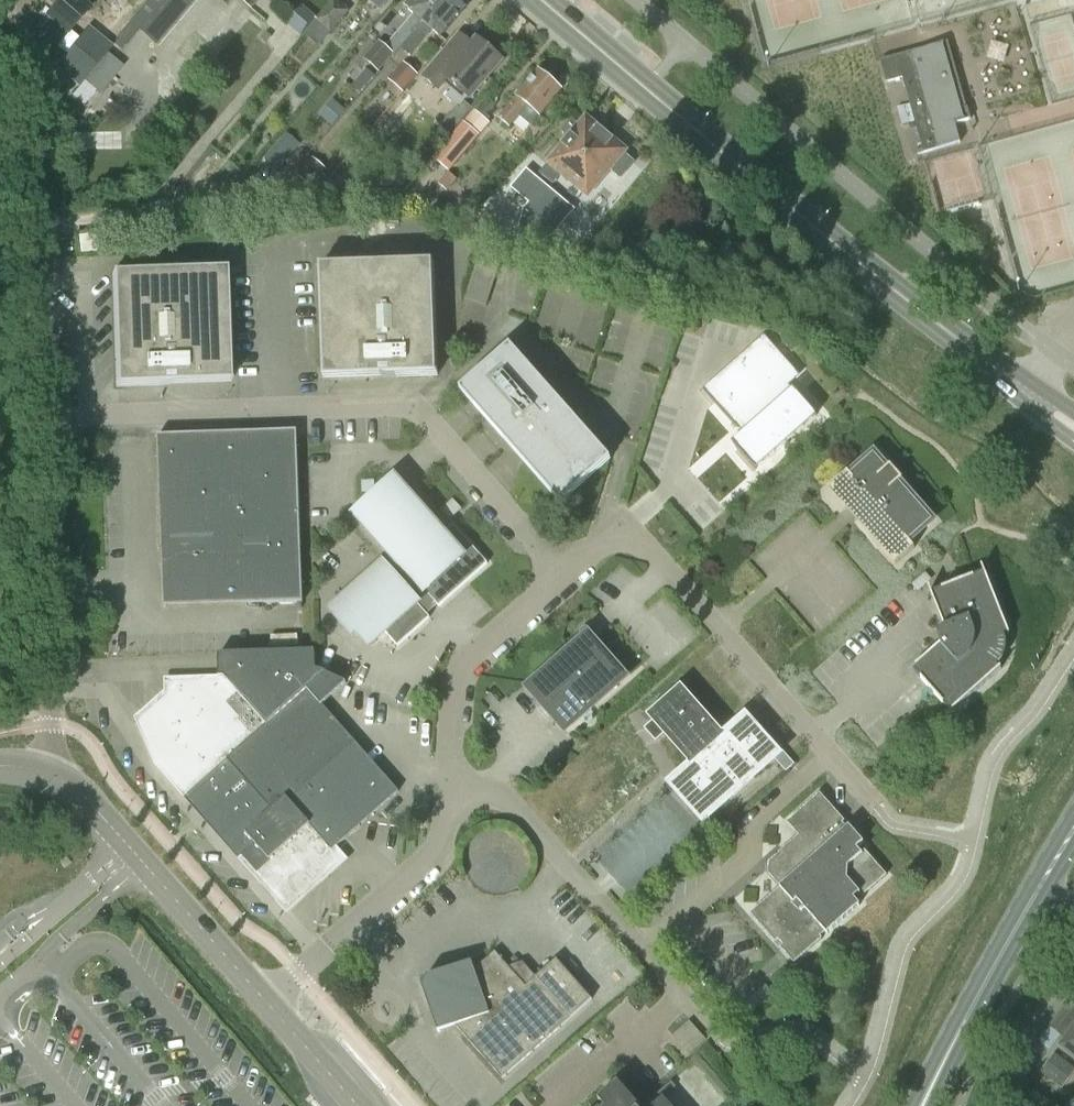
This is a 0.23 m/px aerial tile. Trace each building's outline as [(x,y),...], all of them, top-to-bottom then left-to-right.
[(44,15),(67,35),(92,7),(84,0),(57,0),(44,15)] [(129,24),(158,47),(198,0),(150,0),(129,24)] [(251,10),(260,0),(240,0),(251,10)] [(316,21),(304,35),(314,43),(325,29),(331,34),(349,12),(335,0),(314,0),(304,11),(316,21)] [(443,0),(413,0),(406,8),(414,14),(387,45),(381,40),(364,60),(379,73),(401,46),(403,47),(443,0)] [(455,0),(443,0),(403,47),(412,55),(433,30),(442,37),(465,9),(455,0)] [(47,60),(76,85),(108,49),(88,32),(72,50),(63,42),(47,60)] [(267,33),(267,34),(262,40),(266,44),(272,37),(267,33)] [(423,77),(439,91),(448,81),(471,101),(504,62),(477,39),(471,45),(459,35),(423,77)] [(950,67),(950,66),(946,67),(940,45),(882,62),(888,83),(905,78),(926,154),(961,144),(954,120),(964,118),(949,68),(950,67)] [(389,80),(407,95),(413,87),(410,84),(418,74),(403,62),(389,80)] [(531,127),(540,117),(562,91),(538,71),(517,97),(497,118),(509,128),(519,117),(531,127)] [(107,86),(91,72),(83,81),(84,81),(96,91),(99,94),(107,86)] [(488,116),(496,106),(484,96),(434,158),(450,171),(489,124),(487,123),(491,118),(488,116)] [(346,110),(332,99),(318,116),(332,128),(346,110)] [(624,153),(625,152),(587,120),(550,164),(540,175),(553,185),(562,174),(588,196),(609,171),(621,181),(636,162),(624,153)] [(300,144),(286,133),(265,159),(278,170),(300,144)] [(298,176),(311,187),(326,169),(312,158),(298,176)] [(387,177),(402,188),(410,177),(396,166),(387,177)] [(510,189),(528,204),(524,209),(519,226),(519,230),(547,237),(551,238),(574,210),(526,170),(510,189)] [(466,301),(486,307),(500,264),(480,258),(466,301)] [(395,372),(395,377),(438,376),(434,263),(322,267),(325,364),(363,363),(363,373),(395,372)] [(191,379),(191,369),(229,368),(226,270),(114,274),(117,386),(160,385),(160,380),(191,379)] [(739,452),(756,471),(815,418),(784,383),(795,374),(763,339),(702,393),(747,444),(739,452)] [(461,391),(561,505),(611,461),(511,347),(461,391)] [(247,562),(248,605),(303,603),(297,432),(158,437),(163,565),(247,562)] [(873,456),(850,477),(847,474),(828,492),(845,511),(850,507),(882,550),(881,551),(895,567),(915,550),(909,544),(933,523),(898,484),(902,481),(889,467),(885,470),(873,456)] [(357,514),(403,566),(403,565),(435,601),(435,602),(439,608),(488,565),(454,526),(443,536),(408,496),(398,505),(384,490),(357,514)] [(403,565),(403,566),(392,576),(384,566),(332,611),(354,636),(359,632),(370,645),(385,632),(398,647),(430,619),(424,612),(435,602),(435,601),(403,565)] [(1009,635),(1010,635),(986,573),(931,594),(945,630),(941,645),(913,670),(952,714),(1002,670),(1001,669),(1000,669),(998,667),(1000,665),(1001,663),(1003,661),(1004,659),(1005,657),(1006,655),(1006,652),(1007,650),(1007,648),(1007,646),(1007,644),(1007,641),(1006,639),(1006,638),(1005,636),(1008,635),(1009,635)] [(527,689),(566,733),(627,679),(589,635),(527,689)] [(159,763),(191,798),(306,702),(316,710),(322,705),(347,683),(316,669),(315,652),(224,654),(224,676),(170,679),(171,693),(141,720),(159,763)] [(658,717),(644,729),(655,742),(669,730),(690,753),(697,761),(670,785),(670,786),(703,823),(710,818),(773,762),(779,756),(745,718),(723,738),(679,688),(652,711),(658,717)] [(306,702),(191,798),(288,908),(328,872),(318,860),(331,849),(332,851),(399,792),(322,705),(316,710),(306,702)] [(765,872),(780,888),(750,915),(794,964),(822,939),(821,938),(826,933),(827,935),(860,906),(854,899),(859,895),(862,898),(887,876),(865,851),(862,854),(857,849),(864,843),(849,827),(847,829),(843,824),(845,822),(820,794),(787,823),(799,837),(766,866),(765,872)] [(59,862),(64,868),(70,863),(65,857),(59,862)] [(526,987),(495,952),(475,970),(472,963),(428,978),(428,979),(424,988),(423,988),(438,1033),(456,1026),(502,1079),(592,1000),(557,960),(526,987)] [(1063,1037),(1073,1022),(1073,998),(1050,1027),(1063,1037)] [(692,1020),(677,1034),(694,1052),(709,1038),(692,1020)] [(1061,1046),(1073,1056),(1073,1030),(1061,1046)] [(618,1083),(598,1100),(603,1105),(639,1105),(618,1083)]
